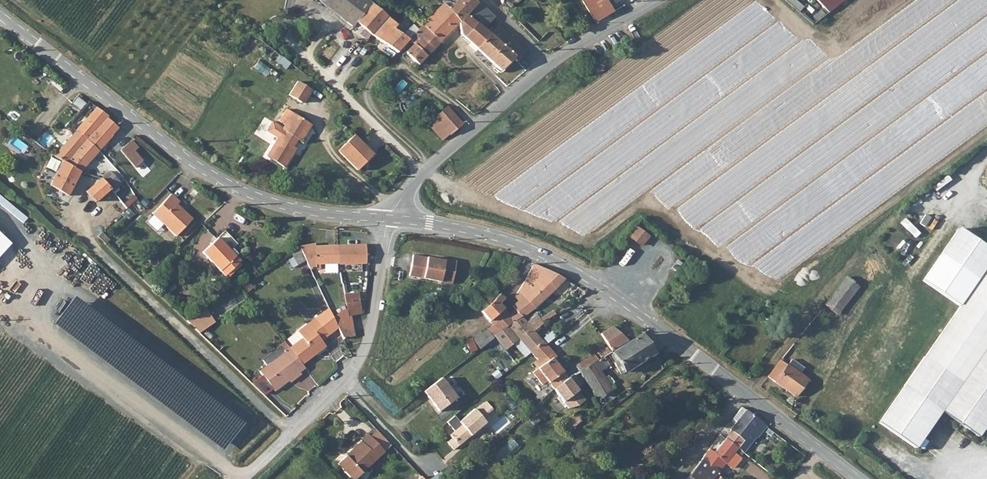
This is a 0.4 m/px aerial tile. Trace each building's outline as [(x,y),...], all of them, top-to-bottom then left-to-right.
[(354,28),(358,23),(342,10),(328,1),(328,0),(320,0),(354,28)] [(368,0),(328,0),(328,1),(342,10),(358,23),(373,4),(368,0)] [(450,10),(445,5),(423,26),(441,44),(459,25),(478,4),(474,0),(460,0),(450,10)] [(597,24),(615,14),(611,7),(607,0),(581,0),(597,24)] [(836,0),(817,0),(827,10),(836,0)] [(480,2),(478,4),(459,25),(461,35),(478,51),(493,34),(492,34),(500,26),(495,21),(497,19),(480,2)] [(404,37),(402,36),(396,29),(398,26),(389,19),(391,16),(387,13),(385,16),(373,4),(358,23),(373,38),(398,55),(409,42),(404,37)] [(816,5),(804,20),(810,25),(821,10),(816,5)] [(406,30),(400,25),(398,26),(396,29),(402,36),(406,30)] [(419,67),(441,44),(423,26),(418,31),(414,27),(404,37),(409,42),(413,46),(406,53),(419,67)] [(513,59),(517,63),(519,62),(527,52),(516,41),(513,44),(510,40),(512,38),(500,26),(492,34),(493,34),(478,51),(501,72),(513,59)] [(299,81),(290,95),(305,105),(314,91),(299,81)] [(77,131),(75,131),(99,153),(111,139),(110,138),(118,128),(107,119),(109,116),(96,108),(77,131)] [(443,142),(463,125),(448,108),(429,125),(443,142)] [(280,130),(295,140),(299,143),(311,126),(286,109),(278,120),(283,125),(280,130)] [(291,146),(295,140),(280,130),(264,154),(281,166),(294,148),(291,146)] [(81,174),(99,153),(75,131),(54,156),(52,154),(39,180),(69,198),(81,174)] [(359,172),(373,155),(355,136),(339,152),(359,172)] [(134,168),(141,161),(134,152),(137,148),(131,141),(119,151),(134,168)] [(110,173),(86,193),(88,194),(96,203),(111,190),(112,191),(120,183),(110,173)] [(125,199),(132,195),(128,189),(121,194),(125,199)] [(92,206),(96,203),(88,194),(83,198),(92,206)] [(153,216),(176,239),(193,223),(179,208),(182,205),(173,196),(153,216)] [(287,233),(290,224),(284,222),(281,231),(287,233)] [(639,248),(647,238),(637,229),(628,238),(639,248)] [(229,262),(234,268),(239,263),(229,252),(237,245),(224,231),(201,253),(219,272),(229,262)] [(301,249),(306,262),(313,276),(316,275),(315,270),(321,270),(320,266),(338,265),(338,247),(315,247),(315,244),(299,246),(301,249)] [(364,246),(338,247),(338,265),(365,263),(364,246)] [(298,266),(306,262),(301,249),(292,253),(298,266)] [(413,256),(410,276),(453,284),(457,261),(445,259),(445,261),(413,256)] [(962,292),(968,296),(904,388),(969,433),(986,407),(986,256),(962,292)] [(229,262),(219,272),(224,277),(234,268),(229,262)] [(515,310),(522,317),(523,318),(536,310),(565,280),(534,265),(521,289),(514,299),(518,302),(511,307),(515,310)] [(858,289),(845,278),(834,292),(847,303),(858,289)] [(491,288),(498,295),(505,287),(496,279),(491,288)] [(348,317),(352,316),(363,314),(363,312),(361,311),(358,290),(359,284),(342,285),(347,311),(348,317)] [(473,308),(481,313),(498,295),(491,288),(473,308)] [(581,298),(587,293),(579,288),(581,298)] [(847,303),(834,292),(823,306),(836,317),(847,303)] [(438,306),(441,310),(445,310),(448,308),(449,310),(458,302),(450,294),(439,304),(438,306)] [(490,324),(503,311),(498,306),(504,300),(498,295),(481,313),(490,324)] [(302,339),(290,349),(302,365),(315,355),(314,353),(324,346),(321,342),(338,328),(333,318),(329,308),(298,334),(302,339)] [(508,316),(515,323),(522,317),(515,310),(508,316)] [(543,317),(545,321),(557,315),(555,310),(543,317)] [(347,311),(333,318),(338,328),(344,341),(355,336),(352,316),(348,317),(347,311)] [(490,324),(493,326),(472,339),(480,349),(494,339),(515,323),(508,316),(503,311),(490,324)] [(213,325),(204,312),(194,318),(204,331),(213,325)] [(468,319),(464,314),(456,320),(460,325),(468,319)] [(545,325),(538,315),(528,322),(535,332),(545,325)] [(528,322),(523,318),(522,317),(515,323),(494,339),(496,338),(505,350),(519,340),(521,342),(529,353),(531,354),(544,343),(535,332),(528,322)] [(194,318),(185,324),(198,335),(204,331),(194,318)] [(613,327),(601,335),(601,336),(607,343),(613,352),(631,340),(613,327)] [(614,354),(613,352),(569,379),(554,389),(570,410),(579,407),(595,396),(598,400),(604,398),(613,391),(600,372),(609,366),(610,368),(615,365),(621,375),(654,354),(642,335),(614,354)] [(472,339),(464,346),(472,356),(480,349),(472,339)] [(299,372),(305,368),(302,365),(290,349),(285,342),(270,354),(275,360),(259,372),(275,391),(293,377),(295,379),(301,374),(299,372)] [(524,357),(529,353),(521,342),(516,346),(524,357)] [(557,357),(551,349),(546,345),(544,343),(531,354),(537,361),(533,364),(554,389),(569,379),(565,374),(554,359),(557,357)] [(565,374),(569,379),(613,352),(607,343),(602,346),(605,350),(565,374)] [(787,367),(780,362),(767,379),(794,399),(806,383),(798,376),(803,370),(792,361),(787,367)] [(441,413),(461,397),(444,377),(424,393),(441,413)] [(453,440),(448,444),(455,451),(492,421),(488,416),(493,411),(487,403),(477,412),(476,411),(460,424),(463,427),(451,437),(453,440)] [(532,413),(540,421),(549,412),(541,404),(532,413)] [(731,431),(746,412),(741,409),(727,427),(731,431)] [(739,449),(745,441),(751,433),(757,438),(758,438),(766,428),(746,412),(731,431),(733,432),(727,439),(739,449)] [(567,433),(568,433),(582,422),(575,414),(562,426),(567,433)] [(372,437),(386,453),(393,446),(378,431),(372,437)] [(757,438),(751,433),(745,441),(751,446),(757,438)] [(351,478),(359,478),(386,453),(372,437),(369,435),(362,441),(365,444),(349,459),(347,457),(339,466),(351,478)] [(707,478),(712,478),(719,472),(727,464),(733,469),(736,468),(742,460),(742,457),(736,453),(739,449),(727,439),(715,454),(710,449),(695,469),(707,478)] [(688,478),(690,478),(707,478),(695,469),(688,478)]
